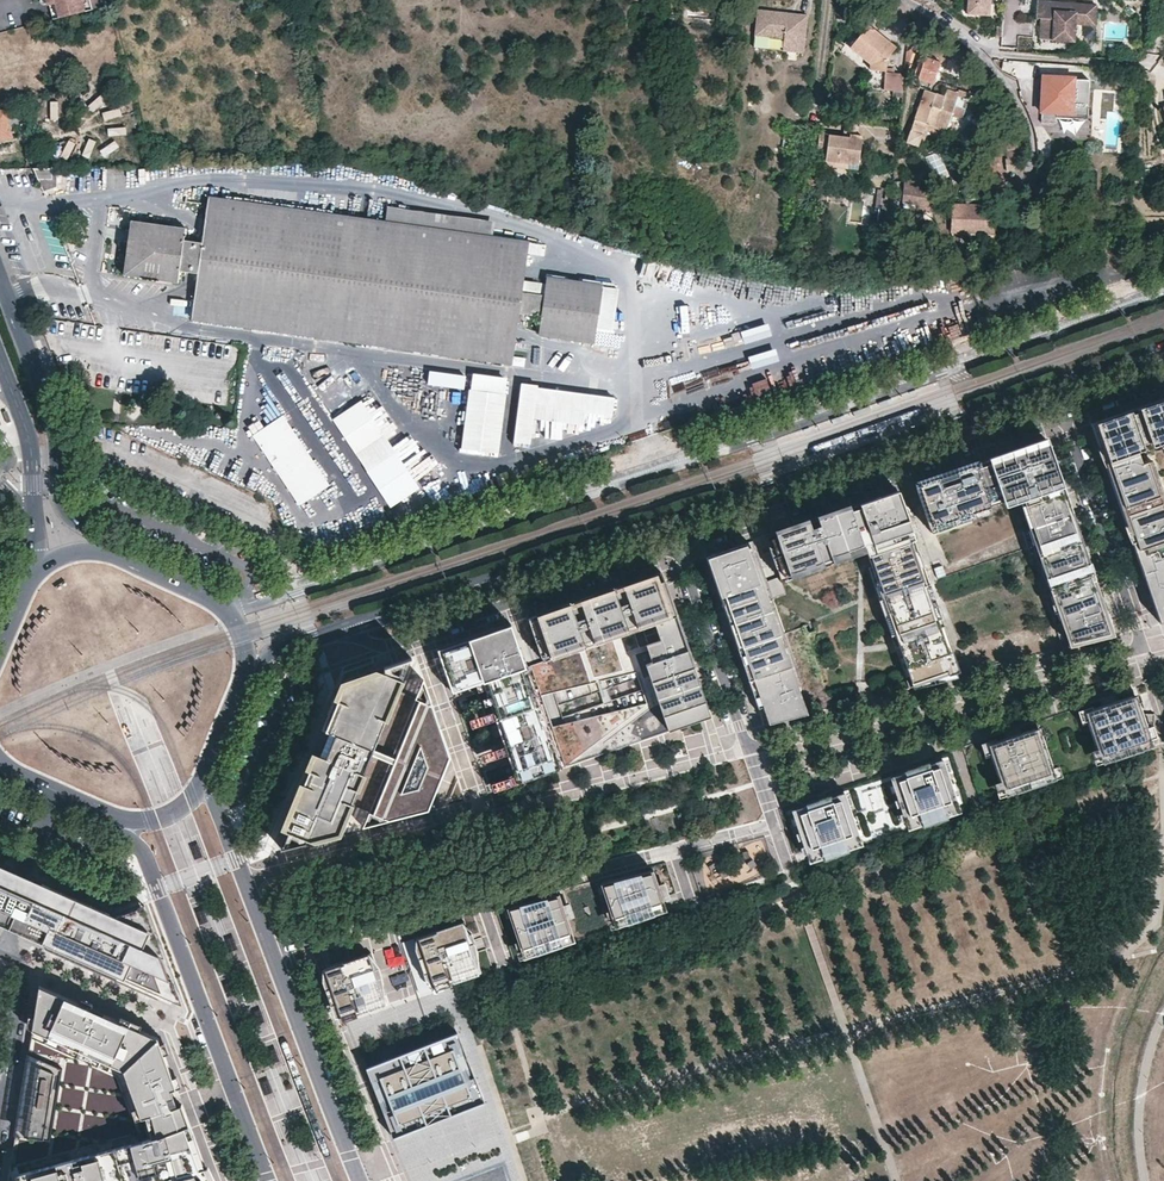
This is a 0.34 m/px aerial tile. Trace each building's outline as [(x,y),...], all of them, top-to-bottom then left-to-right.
[(97,0),(47,0),(52,19),(99,7),(97,0)] [(990,0),(968,0),(967,11),(990,13),(990,0)] [(1068,7),(1068,2),(1043,0),(1037,0),(1036,17),(1041,18),(1040,29),(1053,30),(1052,35),(1074,37),(1075,23),(1075,18),(1095,19),(1097,5),(1076,3),(1075,8),(1068,7)] [(808,14),(792,12),(792,17),(787,16),(787,12),(759,9),(756,34),(785,37),(784,49),(804,51),(808,14)] [(871,63),(870,69),(885,71),(887,57),(887,56),(880,51),(881,49),(884,51),(886,50),(887,47),(886,44),(872,34),(875,30),(868,24),(850,47),(871,63)] [(880,51),(887,56),(895,46),(875,30),(872,34),(886,44),(887,47),(886,50),(884,51),(881,49),(880,51)] [(99,53),(107,51),(105,41),(97,43),(99,53)] [(913,76),(932,84),(940,62),(921,54),(913,76)] [(902,92),(904,73),(885,71),(883,90),(902,92)] [(22,93),(16,73),(0,77),(0,99),(22,93)] [(1040,111),(1087,114),(1089,80),(1074,79),(1074,77),(1043,75),(1040,111)] [(924,129),(928,131),(930,125),(945,130),(956,101),(924,90),(905,143),(917,147),(919,142),(924,129)] [(103,139),(126,133),(120,109),(110,111),(107,100),(89,104),(92,116),(96,114),(103,139)] [(5,109),(12,138),(18,137),(11,108),(5,109)] [(5,109),(0,110),(0,140),(12,138),(5,109)] [(139,127),(136,117),(129,119),(132,129),(139,127)] [(924,129),(919,142),(923,144),(928,131),(924,129)] [(825,160),(858,165),(862,136),(850,134),(850,138),(828,135),(829,133),(819,132),(817,150),(826,151),(825,160)] [(88,156),(94,141),(87,138),(81,153),(88,156)] [(59,156),(68,159),(74,142),(66,139),(59,156)] [(100,146),(102,154),(116,149),(114,142),(100,146)] [(824,166),(857,170),(858,165),(825,160),(824,166)] [(57,186),(57,168),(48,168),(33,169),(43,192),(57,186)] [(916,209),(933,211),(935,192),(918,190),(919,183),(905,181),(902,201),(917,203),(916,209)] [(1008,188),(1008,198),(1024,197),(1022,187),(1008,188)] [(539,333),(593,341),(595,330),(601,287),(547,279),(545,295),(520,292),(527,243),(492,238),(385,223),(208,198),(202,243),(184,240),(186,228),(131,220),(123,275),(178,283),(180,271),(197,273),(191,318),(510,363),(517,313),(542,316),(539,333)] [(1088,202),(1086,224),(1097,226),(1100,203),(1088,202)] [(995,206),(952,204),(951,231),(964,232),(964,228),(994,229),(995,206)] [(385,223),(492,238),(494,221),(387,206),(385,223)] [(58,224),(65,221),(62,214),(55,217),(58,224)] [(1163,216),(1150,217),(1151,225),(1163,223),(1163,216)] [(617,289),(601,287),(595,330),(611,332),(617,289)] [(535,351),(535,366),(549,366),(549,348),(533,348),(533,351),(535,351)] [(781,387),(791,385),(787,370),(777,373),(781,387)] [(465,375),(428,371),(427,385),(463,389),(465,375)] [(756,383),(743,394),(748,401),(766,386),(758,376),(753,380),(756,383)] [(508,382),(473,377),(463,449),(498,454),(508,382)] [(539,386),(521,383),(513,441),(531,444),(534,419),(583,426),(585,413),(610,417),(612,398),(539,388),(539,386)] [(891,398),(878,402),(880,407),(893,402),(891,398)] [(1151,459),(1141,463),(1135,446),(1158,438),(1163,436),(1163,399),(1162,399),(1163,403),(1148,408),(1147,405),(1141,406),(1091,424),(1101,452),(1102,453),(1105,452),(1110,468),(1107,469),(1118,502),(1126,525),(1129,524),(1135,539),(1131,540),(1150,593),(1160,623),(1163,622),(1163,510),(1153,478),(1157,477),(1151,459)] [(418,489),(361,402),(333,420),(389,507),(418,489)] [(869,405),(853,411),(855,416),(871,409),(869,405)] [(844,415),(831,419),(833,424),(845,419),(844,415)] [(328,485),(284,416),(254,436),(298,505),(328,485)] [(879,433),(863,439),(865,444),(882,437),(879,433)] [(1024,493),(1076,645),(1114,635),(1104,608),(1085,553),(1070,507),(1054,462),(1046,439),(938,476),(921,482),(937,530),(970,518),(967,509),(975,506),(1008,495),(1009,498),(1024,493)] [(858,503),(850,506),(867,555),(868,557),(875,554),(879,553),(882,563),(878,564),(879,567),(875,569),(898,633),(902,632),(903,635),(905,634),(910,647),(903,649),(916,686),(968,672),(904,488),(897,490),(858,503)] [(975,506),(976,509),(1009,498),(1008,495),(975,506)] [(790,526),(761,536),(775,578),(778,585),(782,584),(788,582),(860,557),(867,555),(850,506),(790,526)] [(975,506),(967,509),(970,518),(979,516),(976,509),(975,506)] [(748,542),(706,556),(714,581),(722,578),(724,586),(717,588),(743,665),(748,663),(750,670),(746,672),(764,725),(807,713),(785,649),(782,650),(768,611),(772,610),(748,542)] [(675,613),(661,572),(627,584),(528,618),(543,661),(565,654),(615,636),(613,632),(621,629),(623,634),(632,631),(638,648),(646,645),(658,641),(659,646),(648,649),(652,662),(646,664),(668,731),(711,716),(680,628),(675,613)] [(724,586),(722,578),(714,581),(715,584),(717,588),(724,586)] [(782,584),(778,585),(775,578),(771,579),(766,581),(773,599),(785,594),(782,584)] [(785,649),(772,610),(768,611),(782,650),(785,649)] [(560,768),(511,623),(496,628),(453,643),(437,649),(445,672),(452,693),(483,682),(517,783),(560,768)] [(903,635),(899,636),(901,643),(903,649),(910,647),(905,634),(903,635)] [(648,649),(659,646),(658,641),(646,645),(648,649)] [(601,671),(620,673),(622,647),(603,646),(601,671)] [(312,752),(281,827),(290,831),(283,848),(312,840),(338,833),(351,803),(370,810),(363,827),(428,810),(450,757),(439,723),(423,679),(416,697),(407,693),(397,689),(410,659),(350,679),(340,682),(322,728),(329,731),(319,755),(312,752)] [(1154,746),(1154,714),(1148,714),(1141,714),(1135,695),(1110,704),(1085,712),(1102,764),(1154,746)] [(1055,779),(1038,728),(1012,736),(988,745),(1005,796),(1055,779)] [(959,811),(942,759),(925,765),(926,768),(920,770),(919,767),(890,777),(908,829),(959,811)] [(464,797),(458,779),(448,805),(465,800),(464,797)] [(861,844),(844,792),(826,798),(827,801),(820,803),(819,801),(792,810),(807,855),(809,862),(861,844)] [(201,842),(193,845),(200,863),(208,859),(201,842)] [(5,931),(11,933),(47,949),(160,999),(157,991),(182,999),(175,983),(158,938),(145,905),(141,895),(105,908),(104,909),(103,909),(41,881),(23,873),(18,871),(0,863),(0,928),(5,931)] [(664,903),(653,870),(639,873),(600,883),(615,927),(666,910),(664,903)] [(574,941),(558,894),(547,897),(548,898),(534,903),(533,900),(506,907),(521,951),(524,958),(574,941)] [(207,909),(199,912),(206,929),(214,926),(207,909)] [(481,972),(477,959),(472,960),(468,949),(473,947),(464,921),(414,938),(431,989),(450,982),(481,972)] [(236,936),(228,939),(235,956),(243,953),(236,936)] [(391,965),(406,961),(401,945),(386,949),(391,965)] [(474,952),(473,947),(468,949),(472,960),(477,959),(474,952)] [(481,969),(491,966),(485,949),(475,952),(481,969)] [(388,1003),(371,953),(330,967),(346,1017),(388,1003)] [(412,980),(398,985),(402,996),(416,991),(412,980)] [(234,981),(226,984),(233,1002),(241,998),(234,981)] [(40,985),(32,1035),(30,1051),(18,1128),(12,1164),(10,1179),(9,1180),(161,1180),(160,1177),(168,1175),(171,1180),(218,1180),(212,1170),(208,1171),(206,1166),(194,1133),(177,1090),(172,1076),(168,1065),(164,1053),(160,1042),(158,1037),(40,985)] [(263,1006),(255,1009),(262,1027),(270,1023),(263,1006)] [(457,1032),(367,1068),(372,1083),(394,1138),(485,1103),(457,1032)] [(277,1046),(269,1049),(276,1066),(284,1063),(277,1046)] [(270,1077),(262,1080),(269,1097),(277,1094),(270,1077)] [(311,1134),(303,1137),(310,1154),(318,1151),(311,1134)]
